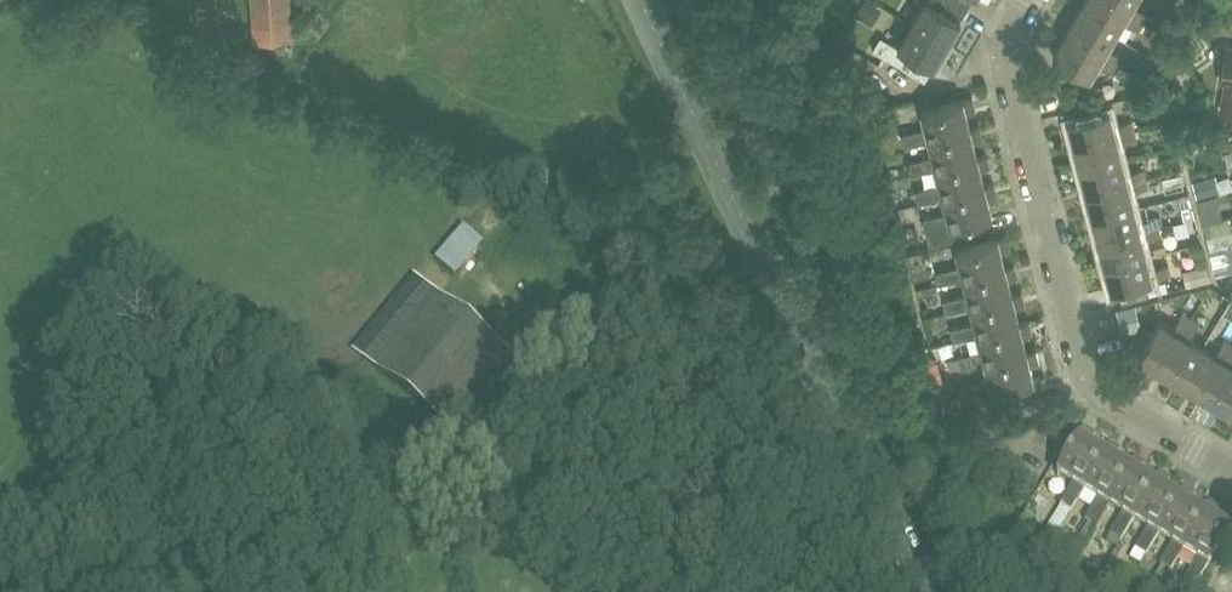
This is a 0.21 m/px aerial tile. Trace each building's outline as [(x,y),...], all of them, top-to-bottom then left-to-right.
[(253,43),(293,40),(291,0),(250,0),(253,43)] [(945,0),(925,0),(911,24),(947,45),(961,21),(940,9),(945,0)] [(1079,13),(1115,34),(1123,21),(1139,31),(1144,23),(1106,0),(1086,0),(1079,13)] [(1144,23),(1149,14),(1133,5),(1135,0),(1106,0),(1144,23)] [(1079,13),(1066,34),(1118,65),(1124,57),(1107,47),(1115,34),(1079,13)] [(911,24),(898,47),(933,68),(947,45),(911,24)] [(1118,65),(1066,34),(1053,56),(1089,78),(1097,64),(1114,74),(1118,65)] [(881,36),(873,49),(883,55),(891,42),(881,36)] [(1227,47),(1222,80),(1227,81),(1222,111),(1231,113),(1231,48),(1227,47)] [(1139,77),(1132,73),(1125,84),(1132,88),(1139,77)] [(970,129),(966,112),(975,110),(972,98),(963,100),(921,111),(925,128),(901,134),(904,146),(928,140),(970,129)] [(1075,145),(1134,130),(1131,121),(1113,126),(1109,110),(1068,121),(1075,145)] [(928,140),(932,156),(909,162),(912,174),(935,168),(978,157),(977,157),(973,140),(982,138),(979,126),(970,129),(928,140)] [(1134,130),(1075,145),(1081,169),(1122,159),(1118,144),(1136,140),(1134,130)] [(935,168),(940,184),(916,190),(919,202),(943,196),(942,196),(985,185),(984,185),(980,169),(989,166),(986,155),(977,157),(978,157),(935,168)] [(1122,159),(1081,169),(1087,193),(1146,178),(1144,169),(1126,173),(1122,159)] [(1198,199),(1214,195),(1209,176),(1193,180),(1198,199)] [(1146,178),(1087,193),(1093,217),(1134,207),(1130,192),(1148,188),(1146,178)] [(942,196),(943,196),(947,213),(923,219),(930,245),(966,236),(962,222),(992,214),(988,197),(996,195),(993,183),(984,185),(985,185),(942,196)] [(1195,218),(1190,197),(1179,200),(1184,220),(1194,218),(1195,218)] [(1138,221),(1134,207),(1093,217),(1099,241),(1158,226),(1156,217),(1138,221)] [(454,275),(483,244),(463,226),(434,257),(454,275)] [(1158,226),(1099,241),(1105,265),(1146,255),(1142,240),(1161,236),(1158,226)] [(1005,267),(1001,250),(1010,248),(1007,236),(998,238),(956,249),(960,266),(936,272),(939,284),(963,278),(963,277),(1005,267)] [(1146,255),(1105,265),(1111,290),(1152,280),(1152,279),(1170,274),(1168,265),(1150,269),(1146,255)] [(963,277),(963,278),(967,294),(943,300),(947,312),(970,306),(1013,295),(1012,295),(1008,278),(1017,276),(1014,264),(1005,267),(963,277)] [(970,306),(975,322),(951,328),(954,340),(978,334),(977,334),(1020,323),(1015,307),(1024,304),(1021,293),(1012,295),(1013,295),(970,306)] [(438,294),(378,369),(442,420),(502,344),(438,294)] [(1231,299),(1223,313),(1231,318),(1231,299)] [(1159,371),(1191,318),(1182,313),(1173,330),(1159,321),(1137,358),(1159,371)] [(1191,318),(1159,371),(1181,383),(1202,347),(1189,339),(1199,323),(1191,318)] [(977,334),(978,334),(982,351),(958,357),(961,369),(985,363),(985,362),(1027,352),(1027,351),(1023,335),(1031,333),(1028,321),(1020,323),(977,334)] [(1202,347),(1181,383),(1202,396),(1231,346),(1231,343),(1225,339),(1215,355),(1202,347)] [(1202,396),(1223,409),(1231,394),(1231,365),(1231,346),(1202,396)] [(985,362),(985,363),(989,379),(965,385),(971,410),(1008,402),(1004,389),(1034,380),(1030,363),(1039,361),(1036,349),(1027,351),(1027,352),(985,362)] [(931,374),(940,372),(938,361),(928,363),(931,374)] [(943,383),(940,372),(931,374),(933,386),(943,383)] [(1223,409),(1231,414),(1231,394),(1223,409)] [(1058,473),(1073,482),(1060,504),(1071,510),(1084,489),(1083,488),(1106,451),(1105,451),(1091,442),(1095,434),(1085,428),(1058,473)] [(1083,488),(1084,489),(1098,497),(1085,518),(1096,525),(1109,504),(1108,503),(1131,466),(1130,466),(1116,457),(1120,449),(1110,443),(1105,451),(1106,451),(1083,488)] [(1108,503),(1109,504),(1123,512),(1110,533),(1121,540),(1134,519),(1133,518),(1156,481),(1155,481),(1141,472),(1145,464),(1135,458),(1130,466),(1131,466),(1108,503)] [(1156,481),(1133,518),(1134,519),(1148,527),(1135,548),(1146,555),(1159,533),(1158,533),(1181,496),(1166,487),(1170,479),(1160,473),(1155,481),(1156,481)] [(1158,533),(1159,533),(1173,542),(1160,563),(1171,569),(1184,548),(1183,548),(1206,511),(1205,510),(1191,502),(1195,494),(1185,488),(1180,496),(1181,496),(1158,533)] [(1185,578),(1186,578),(1196,584),(1209,563),(1231,526),(1216,517),(1220,509),(1210,503),(1205,510),(1206,511),(1183,548),(1184,548),(1198,557),(1185,578)] [(1169,579),(1161,591),(1192,591),(1169,579)]
